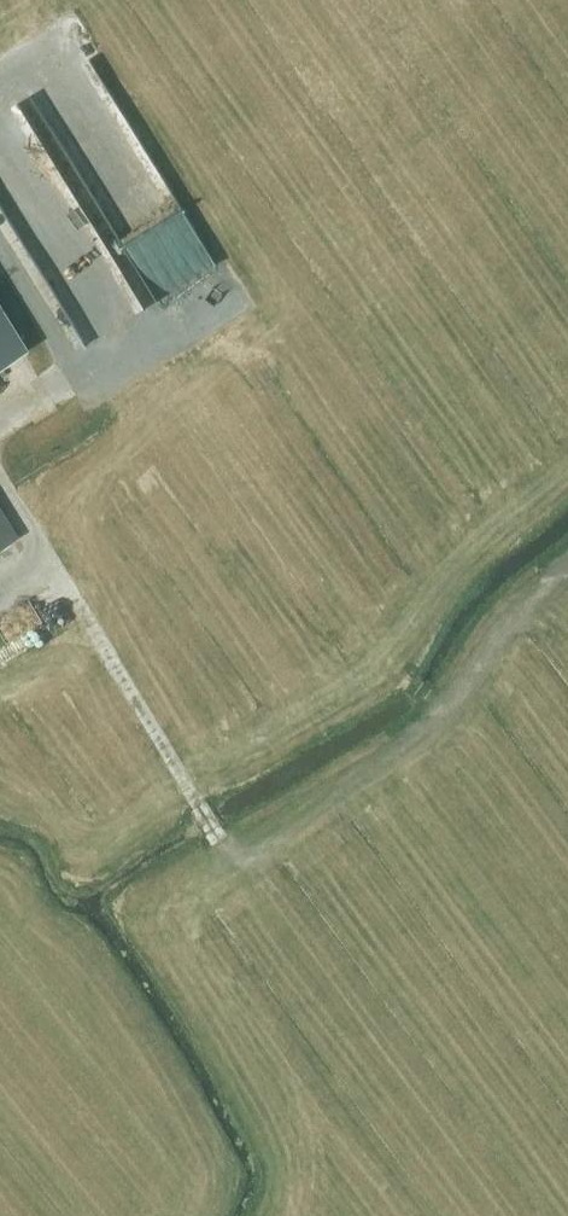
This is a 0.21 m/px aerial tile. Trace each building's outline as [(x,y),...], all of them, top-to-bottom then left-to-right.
[(17,100),(130,313),(157,298),(44,86),(17,100)] [(222,258),(172,177),(159,186),(209,266),(222,258)] [(22,351),(0,315),(0,365),(22,351)] [(16,539),(0,513),(0,550),(16,539)]
